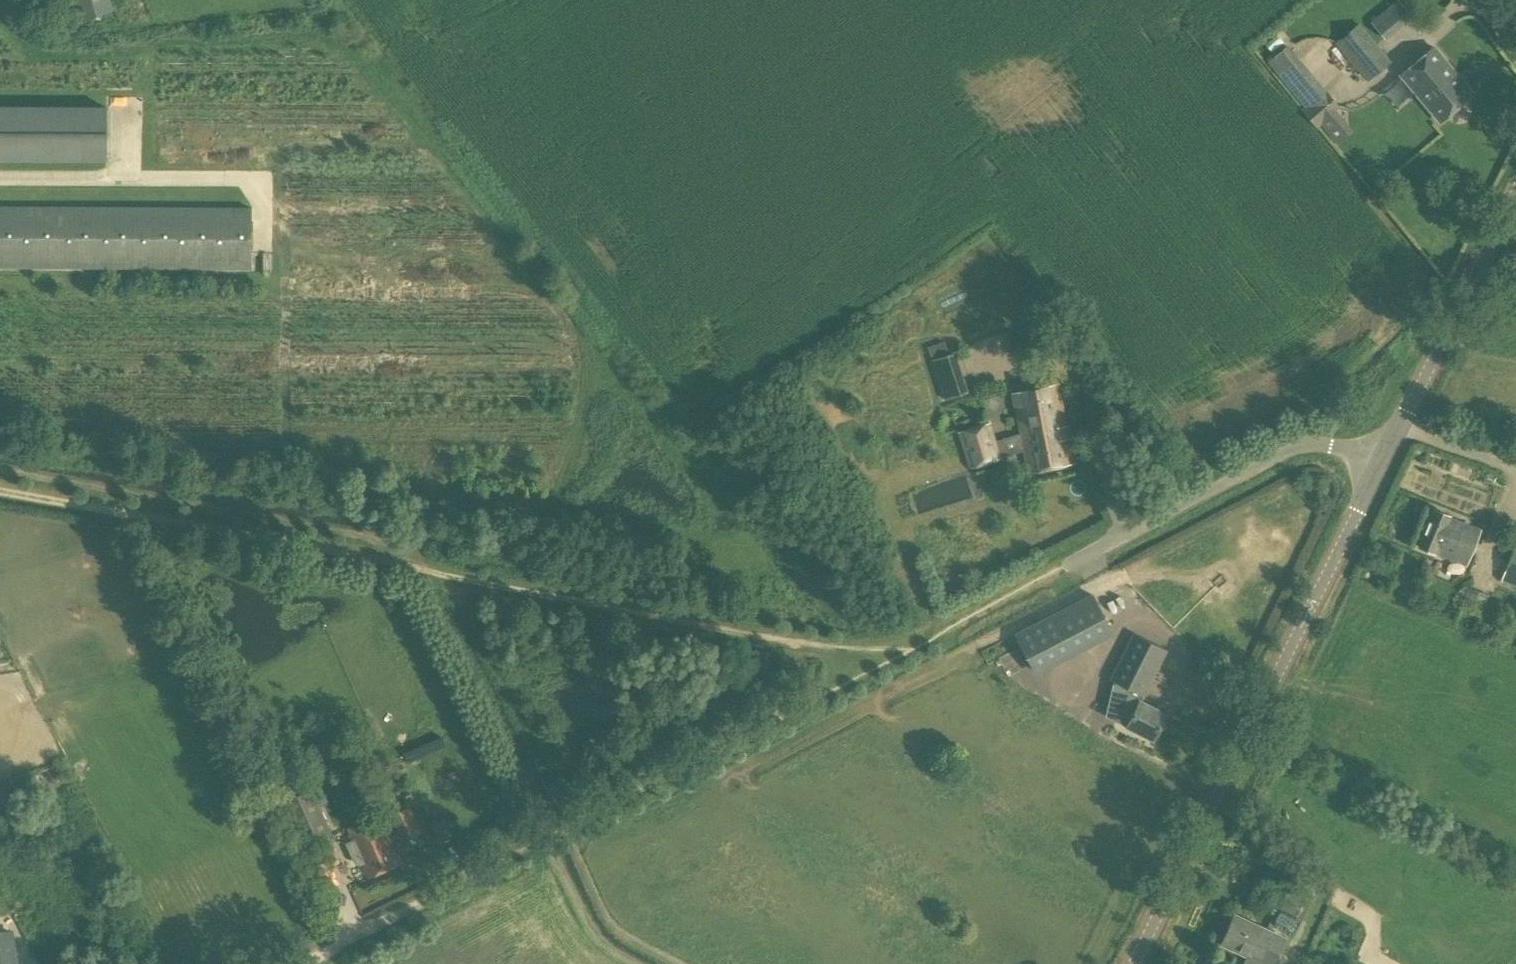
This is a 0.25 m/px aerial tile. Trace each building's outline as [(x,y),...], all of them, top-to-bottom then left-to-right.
[(114,10),(110,0),(73,0),(80,21),(114,10)] [(1384,38),(1411,17),(1398,1),(1372,23),(1384,38)] [(1367,81),(1390,61),(1359,24),(1335,43),(1367,81)] [(1439,120),(1471,93),(1432,46),(1400,73),(1439,120)] [(1316,127),(1340,107),(1325,90),(1301,110),(1316,127)] [(107,160),(107,106),(0,107),(0,160),(107,160)] [(0,205),(0,268),(252,269),(252,207),(0,205)] [(944,400),(968,393),(955,352),(931,360),(944,400)] [(1074,462),(1058,383),(1011,393),(1019,432),(996,439),(990,421),(957,432),(969,467),(977,465),(976,464),(995,458),(995,457),(1000,455),(1001,456),(1022,449),(1027,472),(1074,462)] [(1463,563),(1477,528),(1446,515),(1447,514),(1431,508),(1416,545),(1432,551),(1432,550),(1463,563)] [(1501,580),(1515,586),(1515,543),(1501,580)] [(1481,614),(1489,595),(1469,586),(1461,605),(1481,614)] [(1036,675),(1075,655),(1053,613),(1014,634),(1036,675)] [(1111,677),(1114,679),(1105,716),(1125,727),(1127,724),(1153,737),(1165,713),(1139,700),(1164,649),(1133,633),(1111,677)] [(305,849),(333,837),(312,788),(283,801),(305,849)] [(420,832),(409,807),(389,816),(401,841),(420,832)] [(349,833),(346,835),(366,879),(403,863),(394,843),(390,835),(383,818),(372,823),(369,818),(347,828),(349,833)] [(400,840),(397,833),(390,835),(394,843),(400,840)] [(1295,916),(1303,898),(1271,884),(1263,902),(1295,916)] [(1285,937),(1234,914),(1221,942),(1247,954),(1243,963),(1272,963),(1285,937)]
